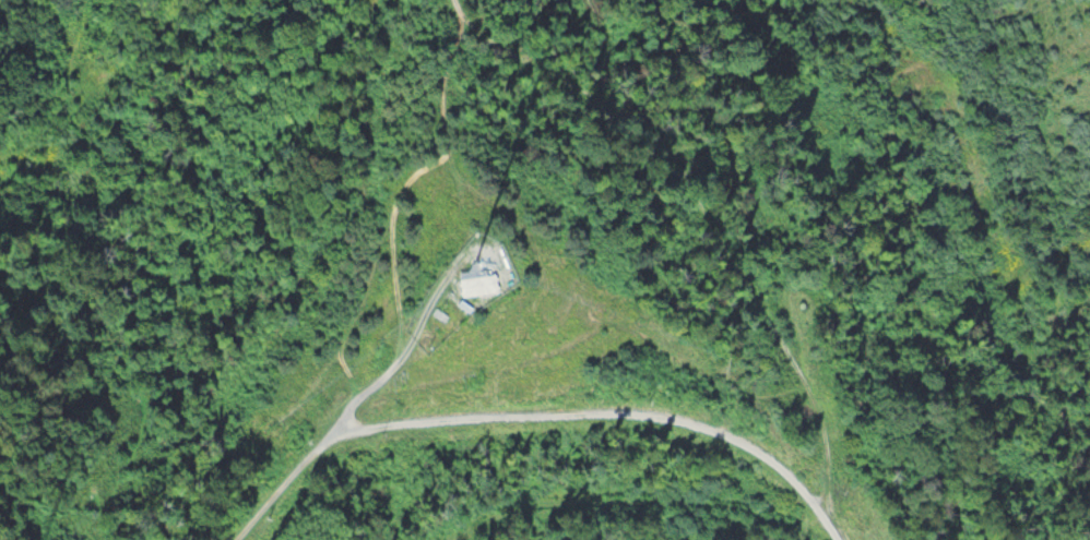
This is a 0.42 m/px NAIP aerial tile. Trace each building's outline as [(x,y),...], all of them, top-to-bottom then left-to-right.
[(493,293),(491,274),(455,278),(456,296),(493,293)]
